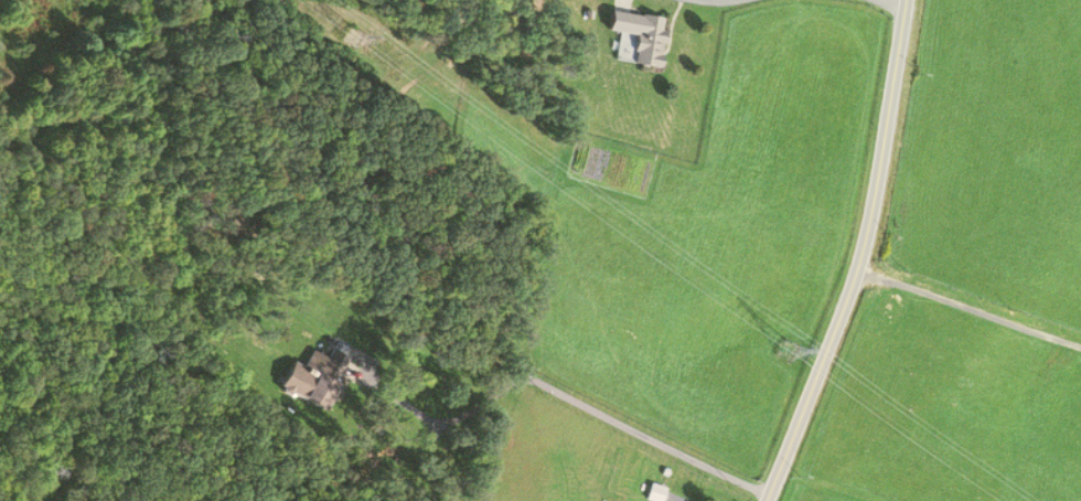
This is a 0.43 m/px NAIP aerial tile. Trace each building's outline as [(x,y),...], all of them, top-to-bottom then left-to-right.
[(659,35),(662,17),(610,10),(607,30),(618,32),(614,60),(661,67),(666,36),(659,35)] [(322,409),(348,358),(328,348),(302,399),(322,409)] [(651,484),(645,499),(651,500),(661,500),(666,489),(651,484)]
